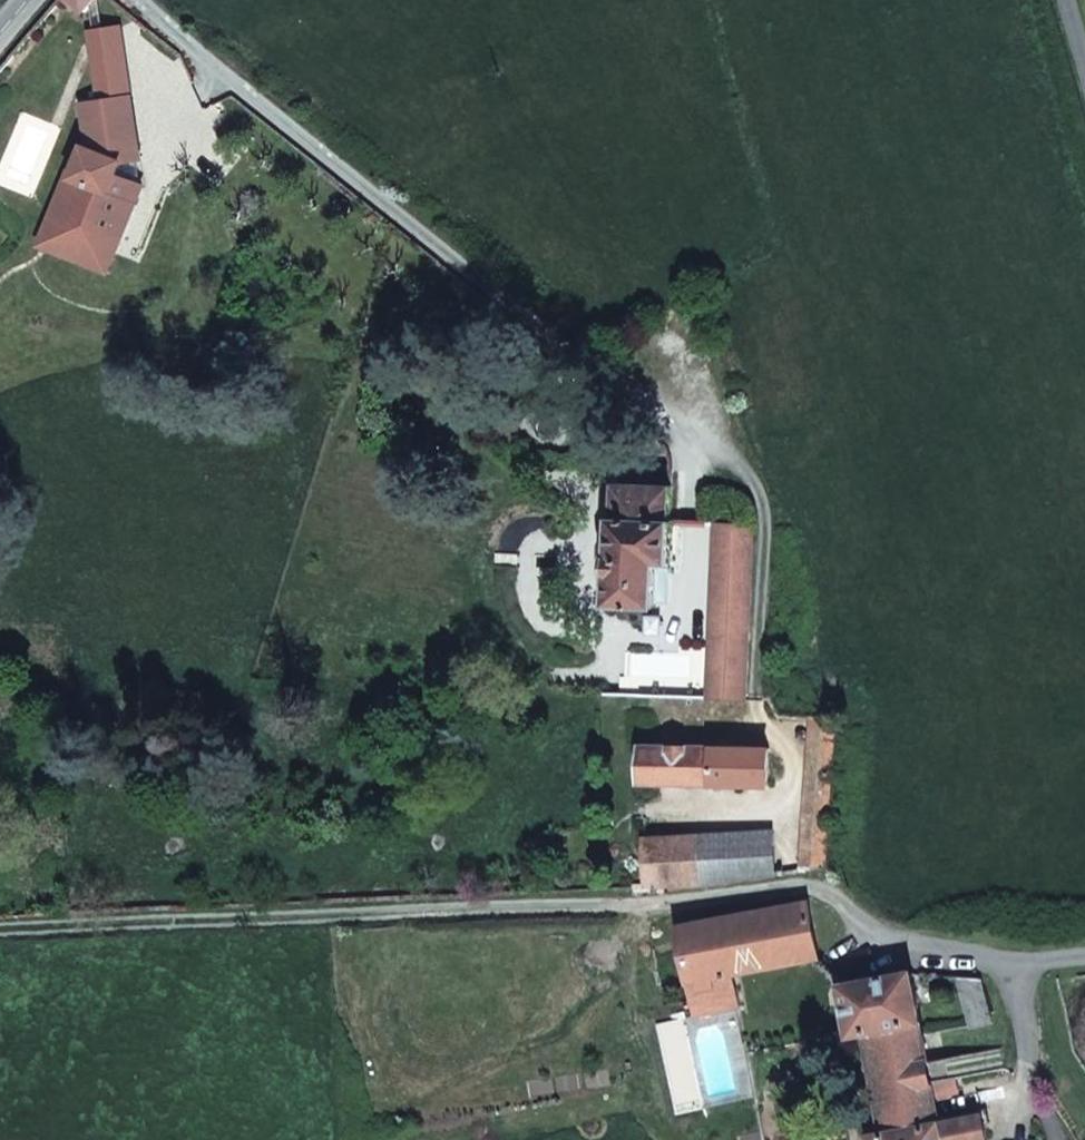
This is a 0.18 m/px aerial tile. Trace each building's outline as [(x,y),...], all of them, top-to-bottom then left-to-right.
[(82,12),(91,0),(67,0),(82,12)] [(116,28),(87,32),(98,102),(127,97),(116,28)] [(127,97),(80,105),(87,149),(82,147),(78,156),(70,178),(72,179),(52,231),(86,245),(92,230),(118,240),(140,186),(138,185),(134,160),(137,159),(127,97)] [(86,245),(52,231),(72,179),(70,178),(78,156),(74,155),(38,246),(106,272),(118,240),(92,230),(86,245)] [(662,485),(672,485),(673,467),(663,466),(662,485)] [(657,608),(657,601),(659,562),(671,563),(673,519),(672,519),(672,485),(662,485),(615,483),(613,516),(611,516),(607,606),(657,608)] [(744,699),(751,524),(721,524),(715,698),(744,699)] [(671,602),(671,563),(659,562),(657,601),(671,602)] [(825,869),(837,721),(812,718),(802,868),(825,869)] [(642,745),(641,782),(768,785),(768,748),(642,745)] [(773,830),(643,838),(647,890),(776,879),(773,830)] [(817,954),(806,900),(805,900),(778,906),(789,960),(817,954)] [(689,980),(733,972),(789,960),(778,906),(677,926),(689,980)] [(931,1081),(910,970),(840,983),(850,1030),(848,1030),(856,1075),(872,1072),(883,1133),(939,1123),(934,1095),(931,1081)] [(740,1005),(733,972),(689,980),(696,1015),(740,1005)] [(992,1025),(980,979),(958,978),(971,1029),(992,1025)] [(958,1091),(956,1077),(931,1081),(934,1095),(958,1091)] [(939,1123),(883,1133),(870,1136),(870,1139),(988,1139),(983,1114),(939,1123)]
